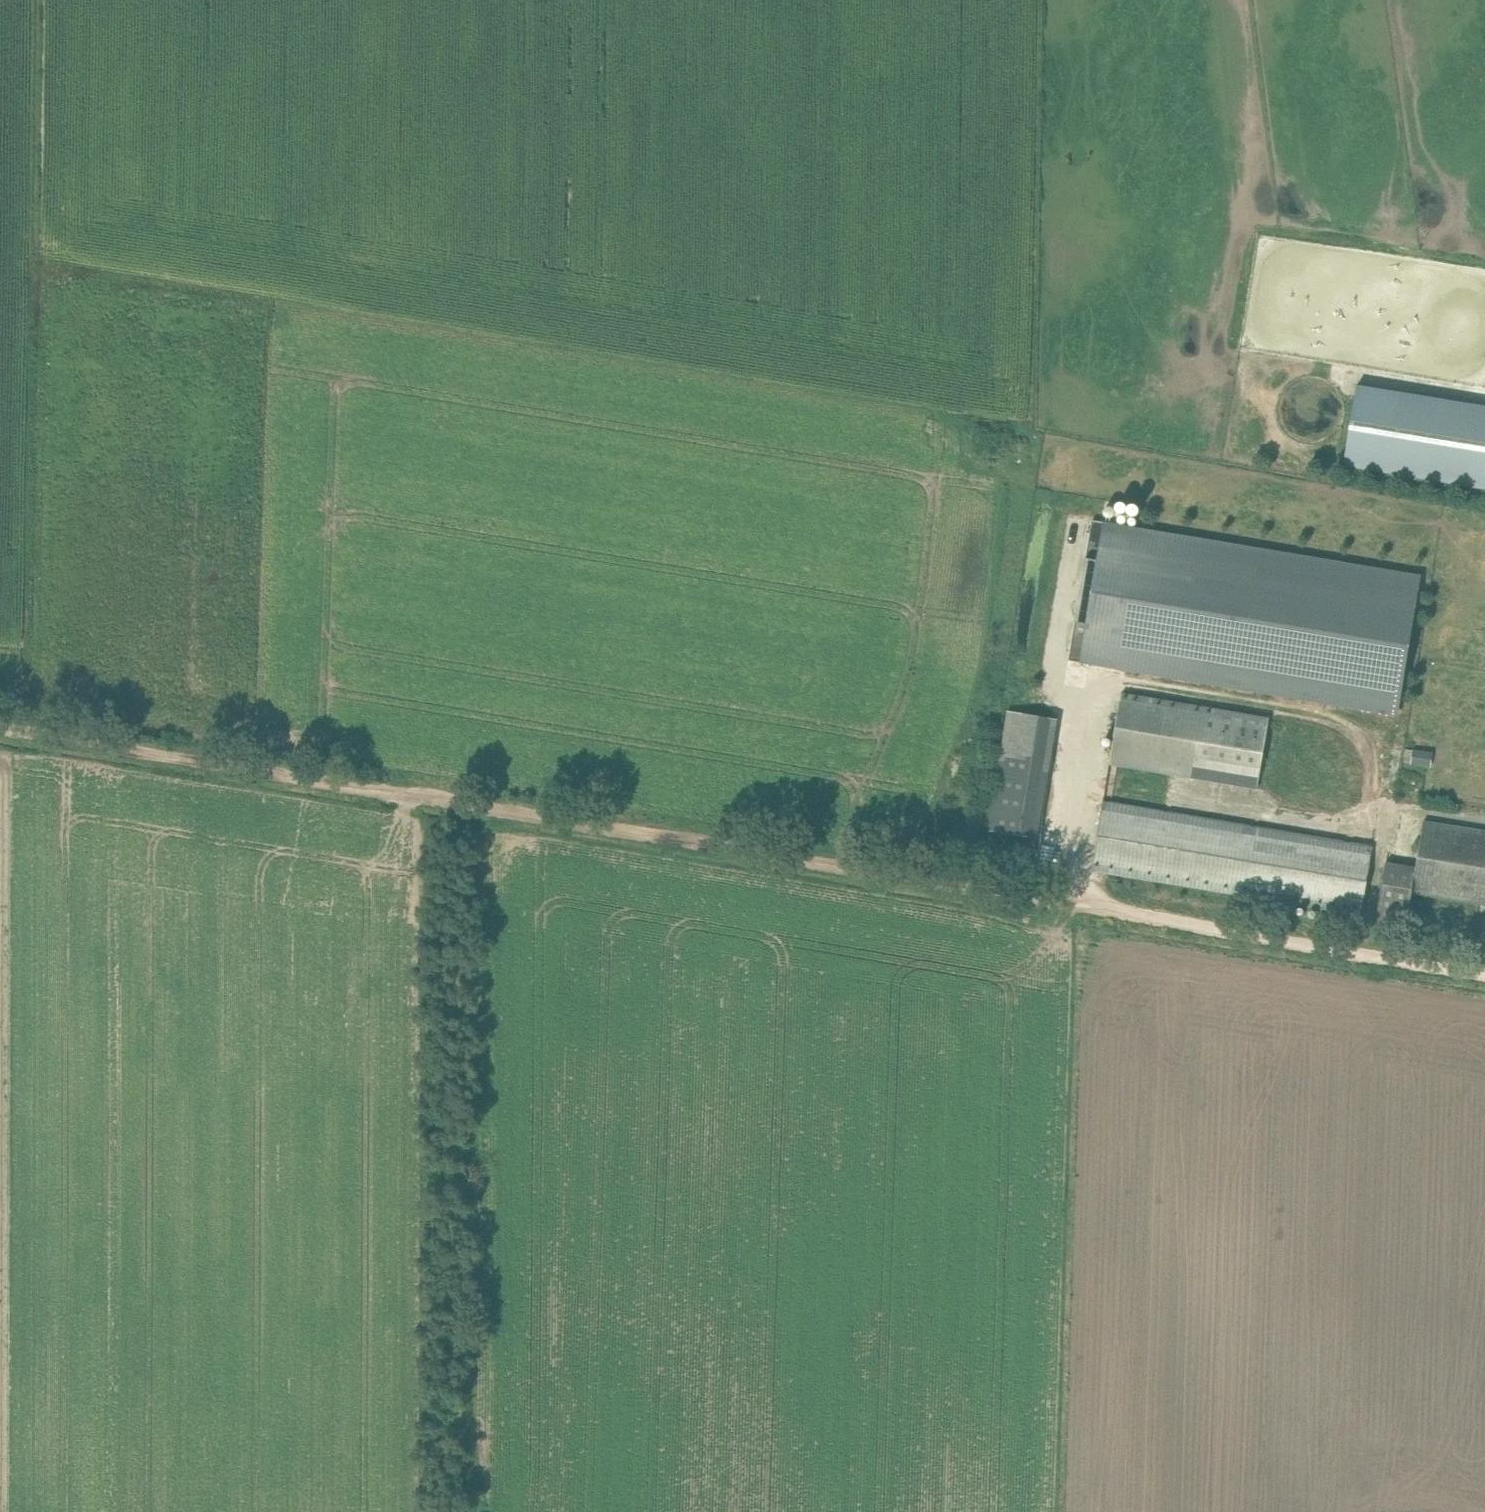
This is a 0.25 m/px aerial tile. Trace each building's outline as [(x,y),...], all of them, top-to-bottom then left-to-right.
[(1342,464),(1484,489),(1484,406),(1356,384),(1342,464)] [(1419,576),(1092,520),(1069,660),(1395,716),(1419,576)] [(1194,776),(1258,786),(1269,718),(1121,693),(1110,762),(1194,776)] [(1058,719),(1009,710),(989,831),(1038,839),(1058,719)] [(1092,870),(1361,916),(1373,847),(1371,846),(1371,844),(1367,844),(1367,846),(1103,801),(1092,870)] [(1416,868),(1386,863),(1376,918),(1407,923),(1412,893),(1484,904),(1484,831),(1423,821),(1416,868)]
